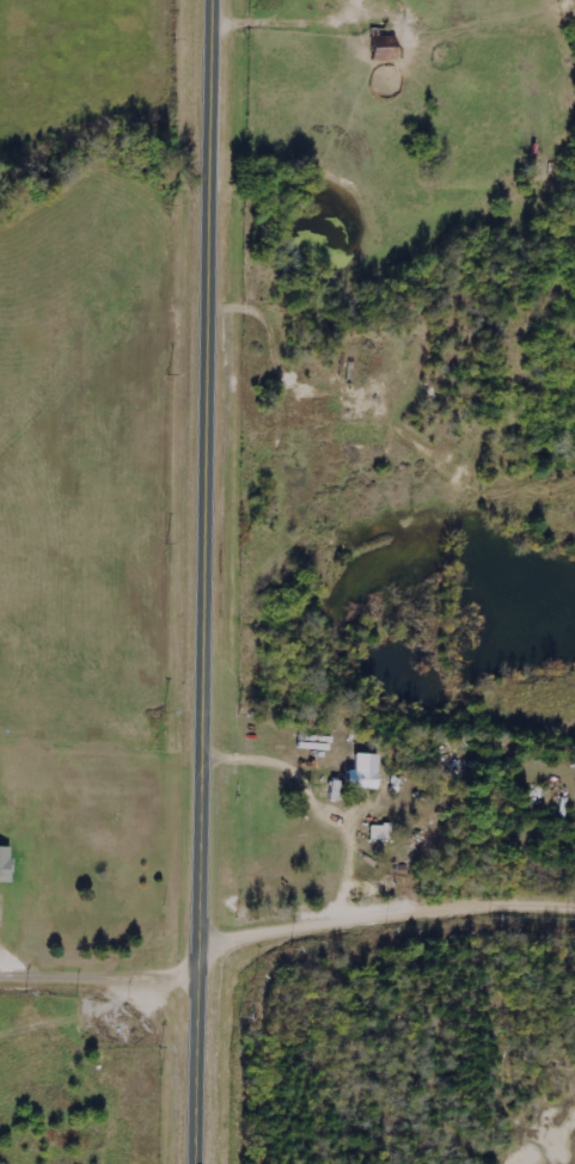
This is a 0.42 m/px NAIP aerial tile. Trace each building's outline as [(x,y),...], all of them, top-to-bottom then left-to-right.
[(371,62),(395,61),(393,37),(370,39),(371,62)] [(343,790),(375,791),(376,757),(353,755),(353,772),(344,772),(343,790)] [(10,884),(11,849),(0,849),(0,884),(10,884)]
